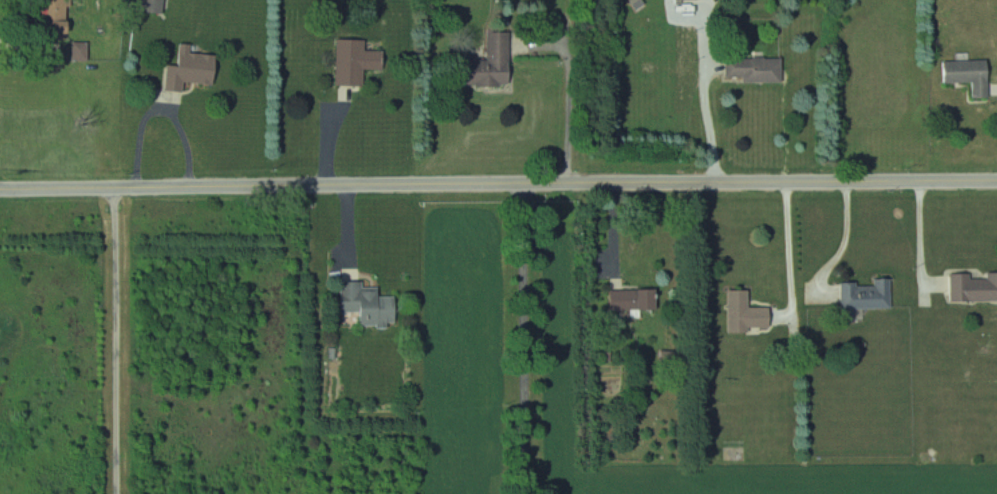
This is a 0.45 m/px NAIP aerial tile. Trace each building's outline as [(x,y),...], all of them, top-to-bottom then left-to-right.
[(167,12),(167,0),(146,0),(146,12),(167,12)] [(513,33),(491,32),(490,60),(470,60),(469,86),(513,86),(513,33)] [(368,40),(339,39),(338,86),(366,86),(366,69),(385,70),(385,51),(368,51),(368,40)] [(180,65),(168,65),(166,90),(186,91),(187,82),(219,85),(221,55),(193,53),(194,45),(182,44),(180,65)] [(746,82),(786,82),(786,56),(728,56),(728,77),(746,77),(746,82)] [(991,60),(946,61),(946,83),(975,82),(975,98),(992,98),(991,60)] [(973,274),(952,274),(953,302),(996,301),(996,273),(989,273),(989,279),(974,279),(973,274)] [(843,280),(843,309),(894,309),(893,280),(843,280)] [(398,296),(381,297),(381,286),(365,286),(365,281),(343,282),(344,312),(364,312),(364,326),(398,325),(398,296)] [(660,290),(615,290),(615,309),(660,309),(660,290)] [(731,290),(731,332),(752,332),(752,328),(773,328),(773,307),(751,307),(751,290),(731,290)]
